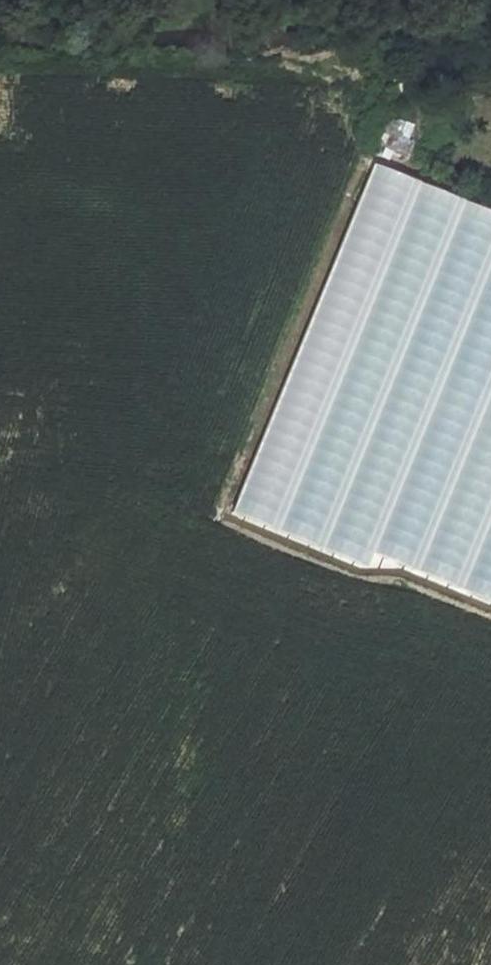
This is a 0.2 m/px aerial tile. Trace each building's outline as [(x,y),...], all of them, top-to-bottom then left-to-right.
[(386,117),(374,143),(404,157),(411,142),(406,140),(411,128),(386,117)] [(354,185),(247,506),(288,520),(305,471),(316,474),(336,415),(348,419),(361,380),(373,384),(431,210),(354,185)] [(453,215),(366,488),(377,492),(359,546),(381,553),(383,546),(431,562),(436,546),(461,554),(465,539),(490,548),(490,227),(453,215)]
